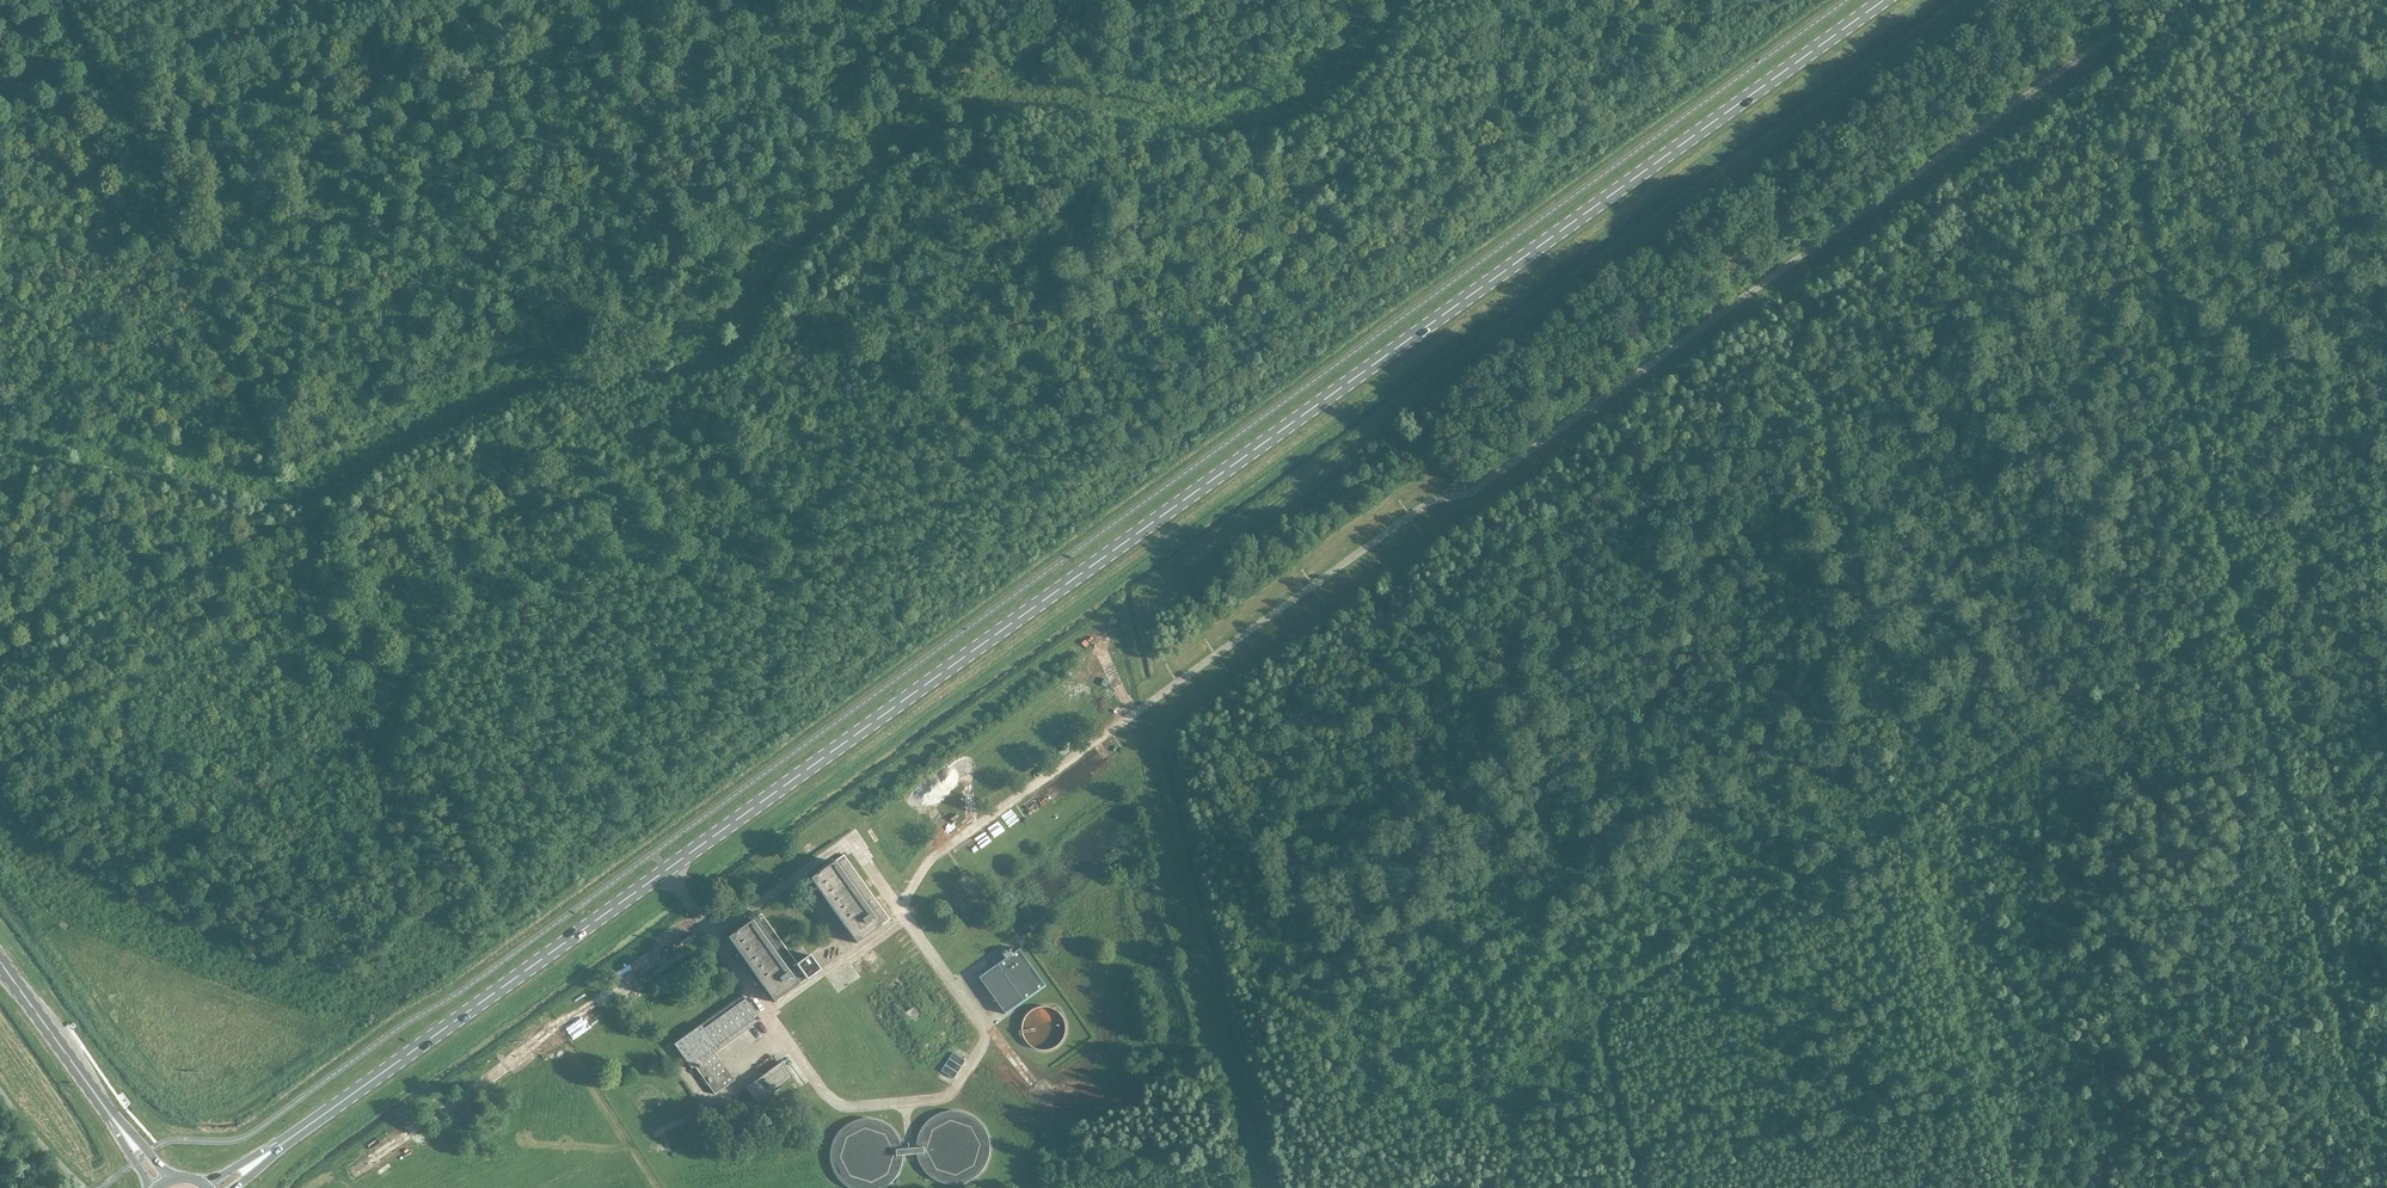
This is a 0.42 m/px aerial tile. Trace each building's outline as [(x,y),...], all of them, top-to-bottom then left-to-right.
[(855,943),(889,919),(843,855),(809,879),(847,932),(845,934),(851,942),(853,940),(855,943)] [(727,938),(748,967),(765,991),(763,993),(769,1001),(771,999),(774,1002),(820,969),(809,955),(797,964),(761,914),(727,938)] [(945,1080),(986,1051),(911,946),(870,975),(945,1080)] [(1006,959),(979,978),(1006,1015),(1046,986),(1020,949),(1011,955),(1008,951),(1003,955),(1006,959)] [(714,1052),(748,1028),(760,1020),(754,1011),(755,1010),(750,1002),(748,1003),(742,995),(673,1044),(691,1069),(694,1067),(714,1094),(734,1080),(714,1052)] [(1053,1038),(1034,1045),(1039,1059),(1070,1048),(1067,1042),(1056,1046),(1053,1038)] [(851,1041),(848,1055),(860,1058),(863,1044),(851,1041)] [(757,1104),(793,1078),(781,1062),(745,1088),(757,1104)]
